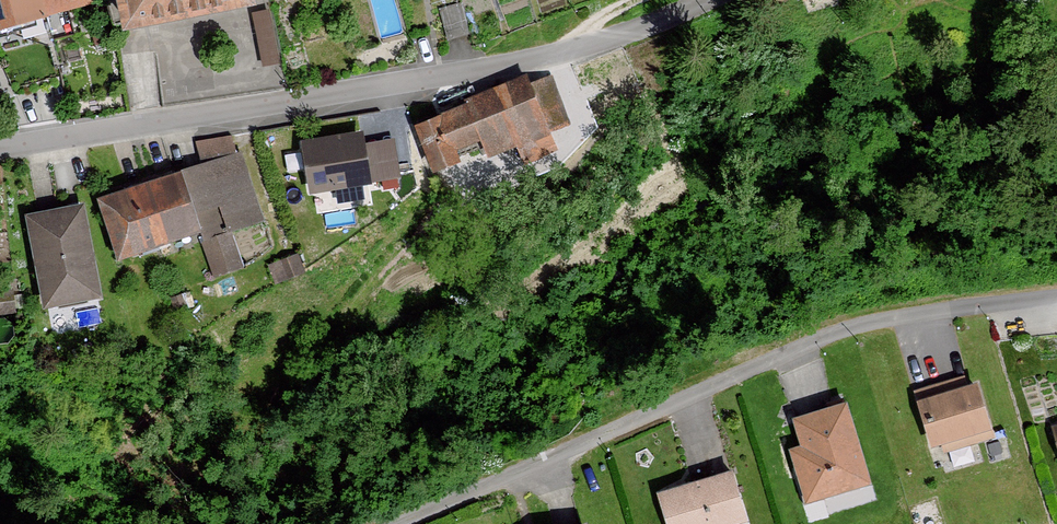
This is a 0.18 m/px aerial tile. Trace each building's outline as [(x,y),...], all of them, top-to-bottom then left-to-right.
[(83,6),(82,0),(0,0),(0,30),(83,6)] [(126,26),(252,3),(251,0),(121,0),(126,26)] [(264,61),(282,57),(272,2),(254,6),(264,61)] [(526,86),(414,128),(432,176),(459,166),(454,155),(481,145),(487,162),(546,139),(526,86)] [(361,137),(301,146),(309,197),(369,187),(363,149),(361,137)] [(394,143),(363,149),(369,187),(401,181),(394,143)] [(238,156),(101,201),(119,256),(200,229),(216,274),(241,266),(230,230),(260,219),(238,156)] [(81,208),(30,218),(47,305),(98,295),(81,208)] [(969,382),(908,400),(921,446),(983,428),(969,382)] [(839,401),(784,417),(793,446),(781,449),(797,502),(864,482),(839,401)] [(1044,426),(1056,470),(1056,422),(1044,426)] [(648,491),(658,523),(724,523),(741,519),(725,467),(648,491)]
